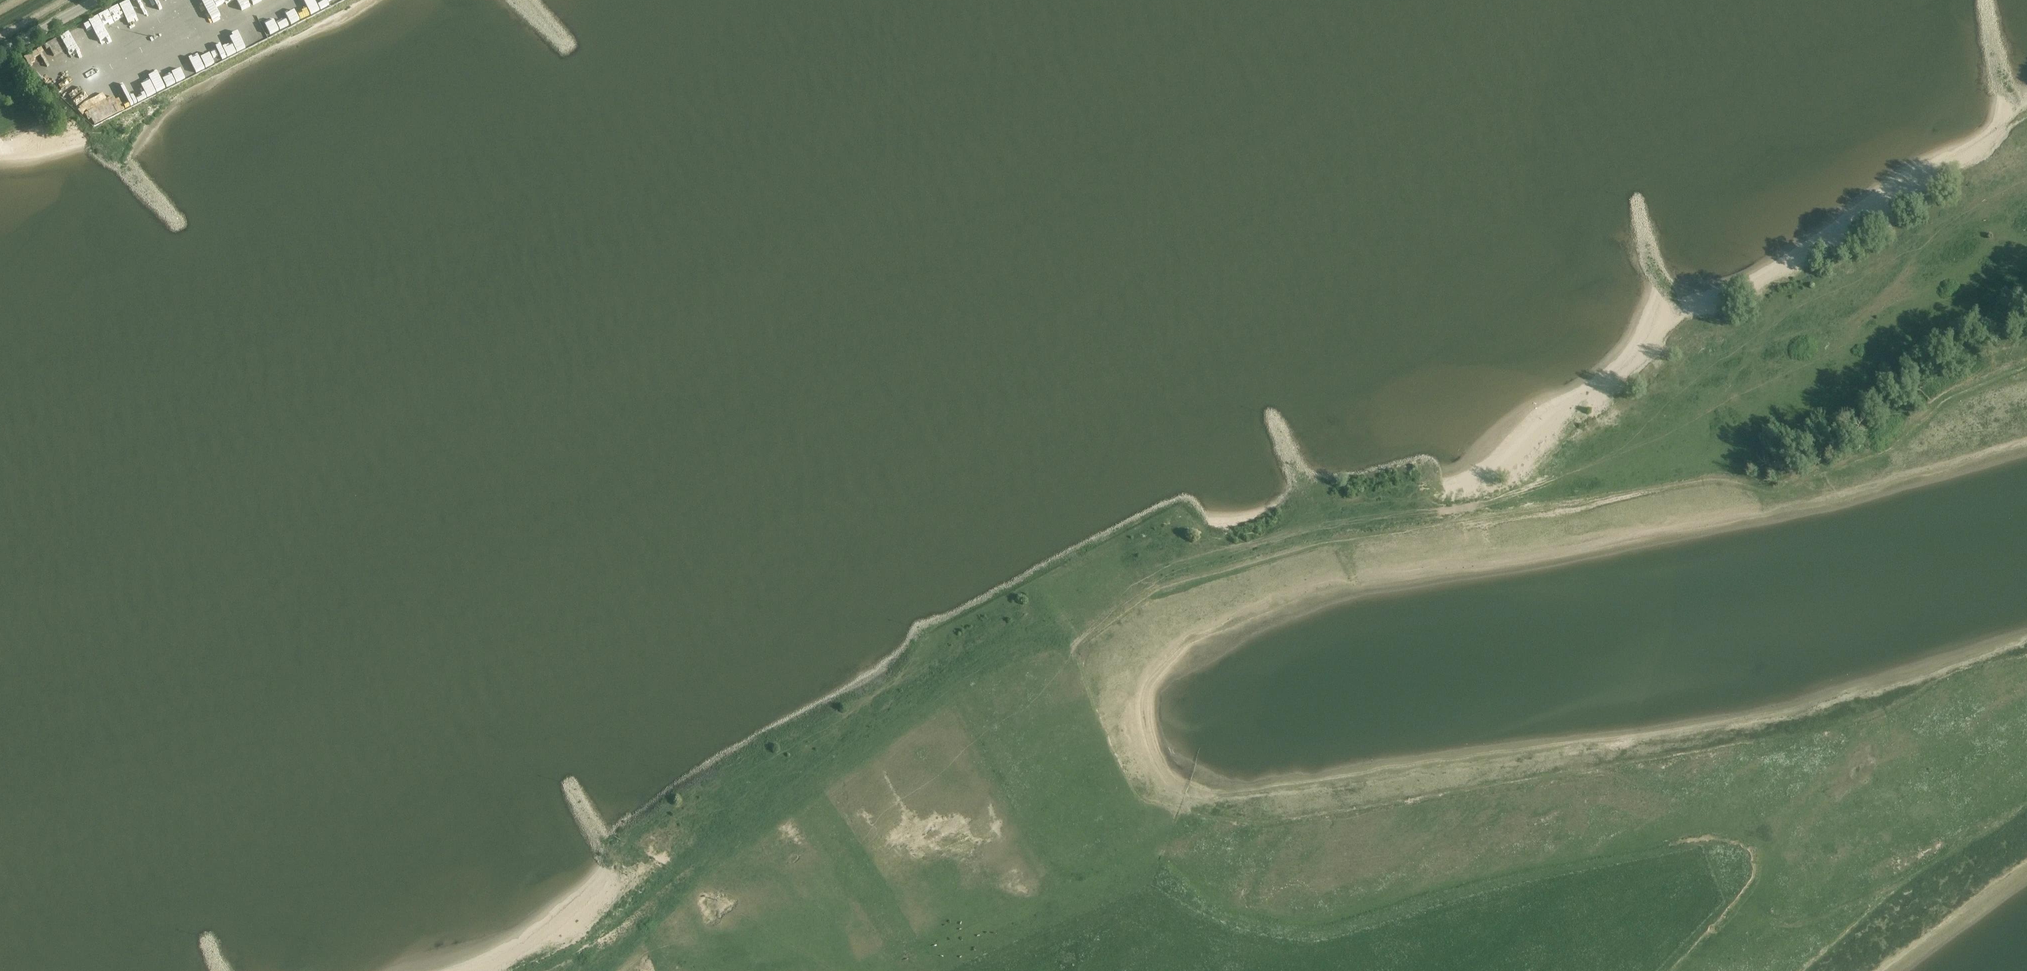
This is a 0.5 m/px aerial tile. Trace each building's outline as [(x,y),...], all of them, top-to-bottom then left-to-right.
[(129,21),(150,10),(145,0),(119,0),(129,21)] [(227,6),(224,0),(211,0),(216,11),(227,6)] [(241,11),(262,1),(262,0),(236,0),(241,11)] [(300,20),(339,0),(306,0),(303,1),(302,0),(293,0),(291,1),(300,20)] [(280,30),(290,26),(283,11),(273,15),(280,30)] [(104,15),(64,33),(67,40),(80,34),(93,61),(111,53),(98,23),(106,19),(104,15)] [(268,40),(262,28),(248,34),(245,26),(235,30),(236,34),(227,38),(231,48),(218,53),(216,48),(210,51),(215,63),(268,40)] [(185,79),(206,69),(197,51),(177,61),(185,79)] [(93,125),(175,84),(168,71),(159,75),(157,72),(137,82),(135,77),(119,84),(124,93),(86,111),(93,125)]
